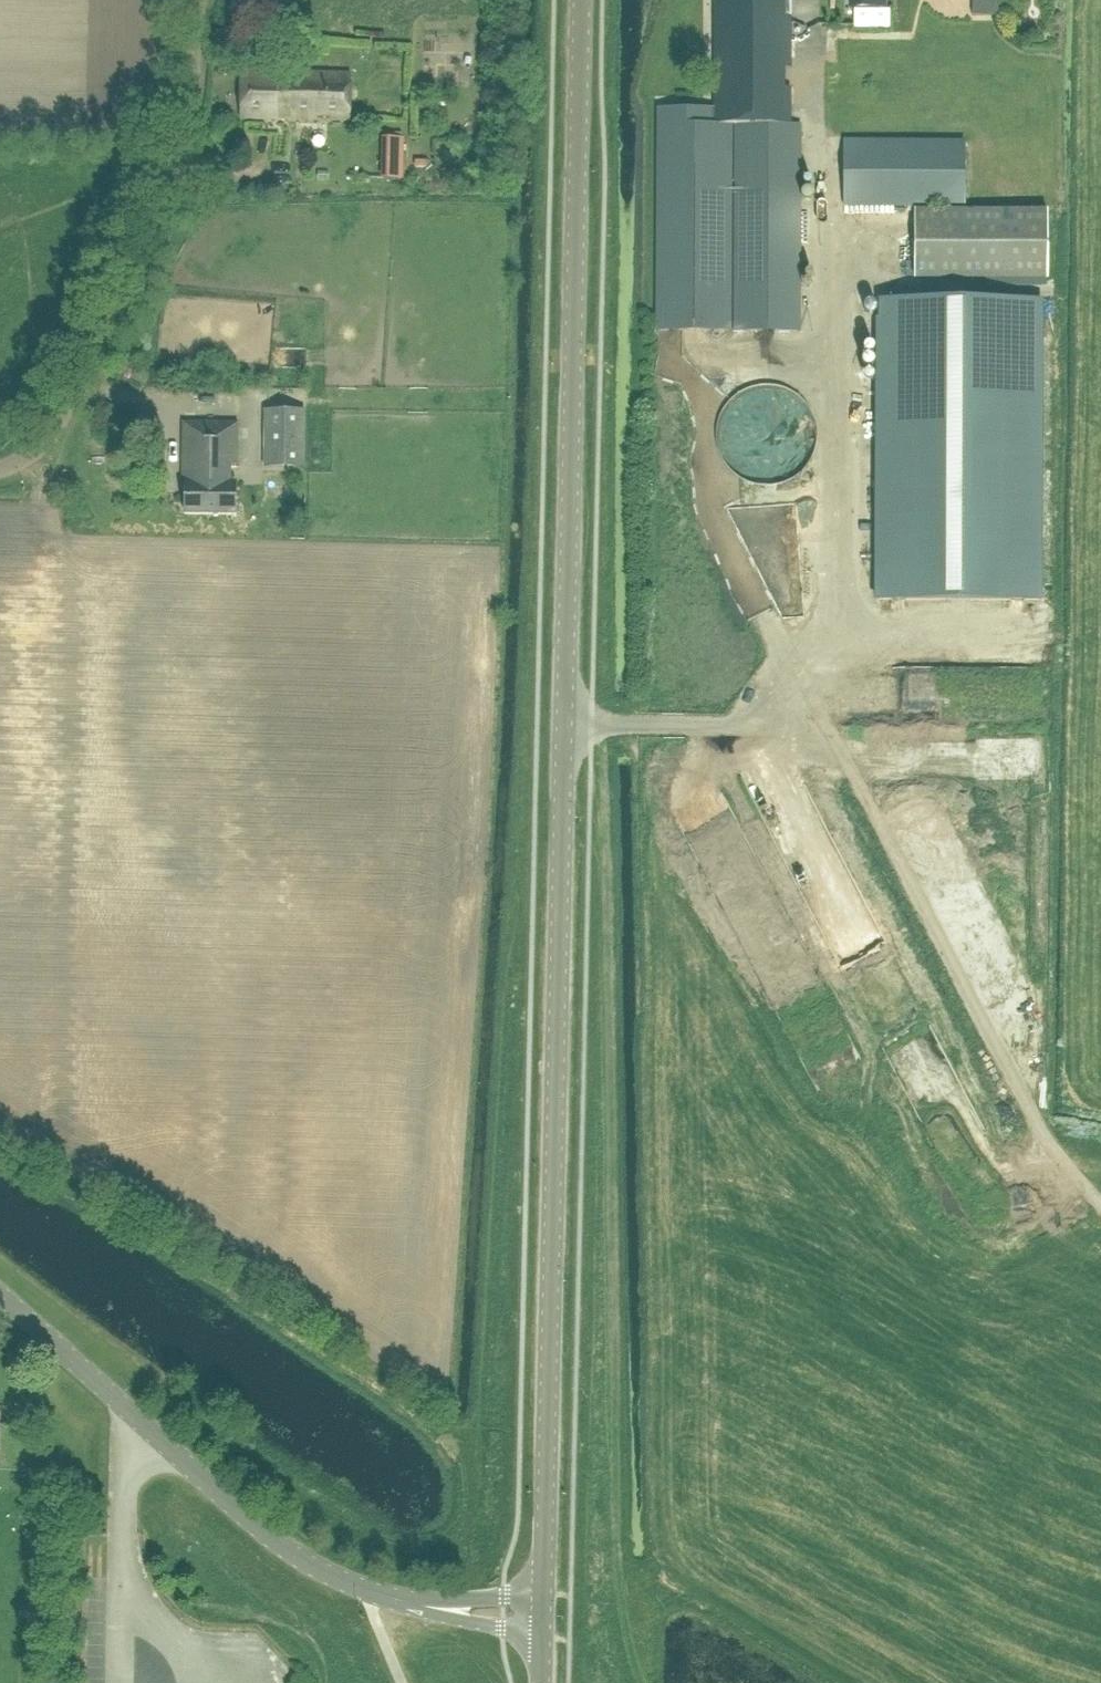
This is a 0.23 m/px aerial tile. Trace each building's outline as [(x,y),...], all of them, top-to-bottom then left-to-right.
[(658,155),(657,331),(729,331),(729,191),(734,191),(734,331),(800,331),(800,124),(790,124),(790,88),(784,88),(784,68),(790,68),(790,17),(784,17),(784,0),(715,0),(714,108),(658,108),(658,155)] [(889,30),(889,0),(850,0),(850,31),(889,30)] [(257,47),(257,36),(246,36),(246,47),(257,47)] [(348,110),(349,74),(241,73),(240,117),(347,120),(348,110)] [(842,208),(914,208),(914,278),(1047,279),(1047,210),(964,209),(964,142),(843,141),(842,208)] [(383,158),(383,178),(401,179),(401,159),(383,158)] [(877,600),(1038,602),(1041,299),(879,298),(877,600)] [(807,406),(802,400),(795,394),(788,390),(780,387),(771,385),(763,385),(755,386),(746,389),(739,392),(732,398),(726,404),(722,411),(718,419),(716,427),(715,435),(716,444),(718,452),(722,460),(727,467),(733,473),(740,478),(747,482),(756,485),(764,486),(773,485),(781,483),(789,480),(796,476),(803,470),(808,463),(812,455),(815,447),(816,439),(816,430),(814,422),(811,414),(807,406)] [(304,466),(305,411),(265,411),(264,466),(304,466)] [(237,465),(238,423),(182,422),(182,482),(186,482),(186,513),(234,513),(234,481),(231,481),(231,465),(237,465)]
